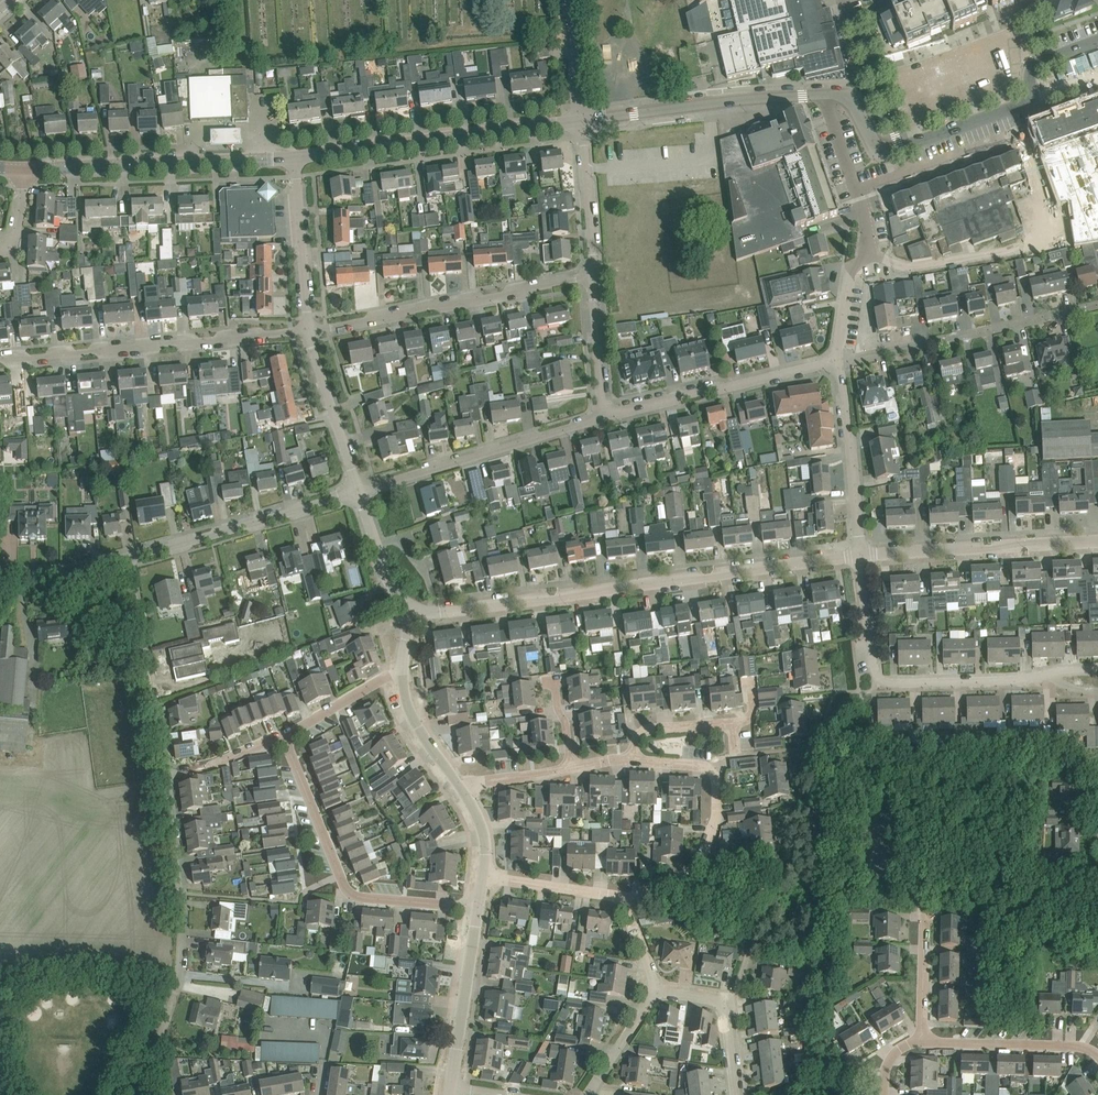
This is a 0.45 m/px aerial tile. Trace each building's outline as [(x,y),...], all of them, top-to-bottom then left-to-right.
[(78,6),(79,5),(80,4),(81,5),(89,14),(100,4),(104,0),(72,0),(78,6)] [(738,35),(718,40),(727,79),(761,71),(761,68),(772,66),(775,77),(804,70),(805,77),(838,69),(834,51),(839,50),(835,32),(830,9),(822,10),(820,0),(730,0),(738,35)] [(923,3),(922,0),(920,0),(908,5),(911,12),(908,13),(905,5),(900,7),(903,15),(901,16),(898,9),(885,14),(885,13),(872,17),(883,59),(945,41),(941,31),(951,27),(953,31),(977,21),(975,17),(987,12),(982,0),(931,0),(923,3)] [(1092,9),(1089,0),(1046,0),(1045,1),(1054,22),(1073,14),(1074,16),(1092,9)] [(73,23),(62,11),(55,3),(39,17),(49,28),(54,33),(63,25),(67,29),(73,23)] [(714,37),(706,5),(686,16),(690,35),(714,37)] [(23,31),(16,37),(24,45),(18,50),(30,63),(36,58),(32,54),(40,46),(43,49),(49,42),(41,34),(42,34),(39,32),(32,23),(26,29),(23,31)] [(537,46),(542,46),(550,45),(549,35),(536,36),(537,46)] [(131,42),(132,57),(144,57),(143,42),(131,42)] [(542,46),(537,46),(522,48),(522,56),(534,55),(535,59),(551,58),(550,50),(543,50),(542,46)] [(2,65),(7,71),(12,66),(18,73),(24,79),(29,75),(26,71),(24,69),(18,62),(21,58),(16,53),(12,56),(5,47),(1,51),(0,51),(0,63),(2,65)] [(500,68),(508,67),(506,50),(498,51),(500,68)] [(492,69),(500,68),(498,51),(490,52),(492,69)] [(462,53),(452,54),(453,66),(454,74),(455,74),(455,79),(456,86),(464,85),(467,101),(481,99),(479,82),(478,73),(467,74),(467,70),(465,70),(463,57),(462,57),(462,53)] [(421,56),(408,57),(409,66),(410,72),(412,84),(418,83),(418,84),(421,107),(436,105),(434,88),(433,82),(421,83),(420,78),(417,78),(416,65),(422,64),(421,56)] [(153,62),(152,62),(156,70),(165,67),(162,59),(161,59),(153,62)] [(546,63),(538,65),(539,74),(525,76),(527,93),(542,91),(540,81),(548,80),(546,63)] [(71,66),(71,79),(86,79),(85,65),(71,66)] [(409,66),(403,67),(405,85),(412,84),(410,72),(409,66)] [(440,72),(433,73),(433,82),(434,88),(436,105),(452,103),(449,80),(455,79),(455,74),(454,74),(453,66),(448,67),(447,67),(448,75),(441,76),(440,72)] [(190,76),(177,76),(177,82),(179,95),(181,116),(183,127),(183,124),(192,123),(192,122),(233,120),(233,123),(248,122),(248,111),(248,90),(247,90),(247,71),(226,71),(223,71),(224,81),(191,82),(190,76)] [(512,95),(527,93),(525,76),(510,78),(512,95)] [(352,84),(345,85),(349,116),(356,116),(358,118),(365,117),(363,101),(369,100),(368,90),(367,78),(360,79),(361,87),(353,88),(352,84)] [(494,80),(479,82),(481,99),(496,97),(495,86),(494,80)] [(7,107),(14,106),(12,82),(4,83),(7,107)] [(168,110),(162,111),(164,130),(176,128),(176,125),(177,125),(176,117),(181,116),(179,95),(177,82),(164,84),(166,97),(168,110)] [(333,119),(349,116),(345,85),(338,86),(340,101),(331,102),(333,119)] [(110,105),(109,86),(100,86),(101,106),(109,105),(111,133),(128,132),(127,115),(127,104),(110,105)] [(128,86),(129,105),(138,105),(139,131),(140,131),(140,134),(149,134),(149,131),(157,131),(156,114),(155,104),(138,105),(137,86),(128,86)] [(310,97),(308,90),(302,91),(306,122),(321,120),(319,104),(312,105),(311,97),(310,97)] [(290,124),(306,122),(302,91),(295,92),(296,99),(294,99),(295,107),(288,108),(290,124)] [(409,109),(407,93),(391,95),(393,111),(409,109)] [(391,95),(375,97),(376,102),(377,113),(393,111),(391,95)] [(79,110),(78,97),(69,97),(70,111),(78,110),(80,134),(97,133),(96,117),(95,117),(95,109),(79,110)] [(1033,129),(1076,247),(1082,247),(1092,245),(1097,244),(1097,106),(1078,113),(1033,129)] [(55,119),(54,107),(37,109),(38,122),(45,121),(47,136),(66,134),(65,119),(55,119)] [(721,142),(720,142),(721,147),(723,161),(726,187),(727,187),(729,202),(733,235),(734,239),(722,241),(723,247),(735,245),(735,249),(735,251),(737,261),(752,256),(781,246),(784,254),(797,250),(796,248),(806,244),(801,228),(828,219),(838,216),(836,209),(827,183),(825,178),(819,160),(816,151),(815,152),(812,142),(811,139),(812,138),(810,133),(808,127),(808,126),(807,126),(802,114),(802,113),(799,114),(786,119),(783,120),(784,124),(781,123),(778,122),(775,122),(772,121),(768,122),(765,122),(754,126),(755,128),(750,130),(750,131),(721,142)] [(213,133),(214,149),(246,149),(245,132),(213,133)] [(1031,138),(862,197),(876,262),(909,262),(1057,239),(1031,138)] [(539,215),(567,211),(567,210),(563,211),(561,196),(565,196),(561,171),(563,171),(560,153),(541,156),(543,173),(534,174),(539,215)] [(505,219),(511,219),(509,199),(514,198),(514,196),(512,183),(527,181),(525,164),(526,164),(525,155),(515,156),(515,159),(505,160),(508,183),(501,184),(503,197),(505,219)] [(819,160),(825,178),(828,177),(822,159),(819,160)] [(496,187),(495,177),(495,173),(493,162),(475,164),(477,180),(487,178),(488,188),(496,187)] [(459,182),(457,166),(442,169),(444,184),(455,183),(456,192),(464,191),(463,181),(459,182)] [(444,184),(442,169),(425,171),(426,175),(422,175),(426,200),(437,198),(437,195),(445,194),(444,184)] [(413,188),(411,173),(396,175),(398,191),(399,200),(418,197),(417,188),(413,188)] [(380,202),(388,201),(387,192),(398,191),(396,175),(380,177),(383,192),(379,193),(380,202)] [(334,201),(345,199),(351,199),(350,190),(355,189),(354,181),(332,183),(334,201)] [(366,206),(374,205),(372,185),(363,186),(366,206)] [(221,230),(222,244),(237,244),(237,245),(258,245),(257,239),(274,238),(273,226),(272,200),(275,197),(277,195),(276,195),(268,186),(266,188),(263,191),(224,193),(220,197),(220,208),(221,230)] [(471,197),(471,201),(480,200),(478,187),(470,188),(471,197)] [(471,197),(460,199),(463,225),(474,224),(471,201),(471,197)] [(55,207),(56,198),(38,198),(38,213),(68,214),(68,219),(76,219),(76,199),(67,199),(68,207),(67,207),(55,207)] [(129,232),(148,231),(148,227),(147,198),(138,199),(138,202),(132,202),(132,218),(129,218),(129,228),(129,232)] [(160,226),(168,226),(167,216),(164,216),(163,201),(156,201),(156,198),(147,198),(148,227),(160,226)] [(210,215),(209,199),(194,200),(195,225),(214,225),(214,214),(210,215)] [(176,226),(195,225),(194,200),(178,200),(179,216),(175,216),(176,226)] [(83,234),(92,234),(92,229),(102,229),(102,220),(101,203),(85,204),(86,209),(82,209),(83,220),(82,220),(83,234)] [(117,218),(116,203),(101,203),(102,220),(102,229),(122,228),(121,218),(117,218)] [(63,220),(63,214),(68,214),(38,213),(38,227),(55,228),(55,220),(63,220)] [(349,230),(358,230),(364,229),(364,224),(364,220),(348,220),(348,214),(346,214),(335,214),(335,230),(349,230)] [(426,228),(439,226),(437,214),(425,216),(426,228)] [(419,217),(412,215),(414,229),(426,228),(425,216),(419,217)] [(378,235),(385,234),(383,217),(376,218),(378,235)] [(568,234),(566,217),(551,218),(551,219),(542,219),(543,228),(552,227),(552,236),(568,234)] [(77,236),(77,227),(61,226),(60,235),(77,236)] [(456,241),(464,241),(463,227),(455,227),(456,241)] [(336,247),(347,246),(349,246),(349,230),(335,230),(336,247)] [(173,260),(171,231),(163,231),(164,248),(167,248),(167,260),(173,260)] [(512,244),(529,243),(539,242),(539,233),(511,235),(512,244)] [(77,244),(77,236),(60,235),(60,243),(77,244)] [(489,238),(488,235),(480,235),(481,245),(489,244),(489,238)] [(386,236),(387,247),(398,246),(397,236),(386,236)] [(420,237),(413,238),(414,254),(421,253),(420,241),(420,237)] [(791,270),(807,266),(817,263),(816,258),(828,255),(824,238),(809,242),(811,249),(797,253),(797,255),(788,257),(791,270)] [(60,255),(57,255),(57,252),(55,249),(54,249),(54,240),(29,239),(29,254),(60,255)] [(428,240),(420,241),(421,253),(429,253),(428,240)] [(490,266),(507,265),(505,243),(489,244),(489,246),(490,266)] [(530,248),(529,243),(512,244),(513,249),(513,256),(514,266),(523,266),(522,255),(522,251),(527,250),(530,248)] [(544,264),(549,264),(570,262),(569,244),(543,247),(544,264)] [(258,250),(258,245),(237,245),(237,250),(249,250),(249,258),(243,258),(243,259),(238,259),(238,266),(243,266),(249,266),(271,266),(271,250),(258,250)] [(354,253),(360,253),(368,252),(367,245),(354,246),(354,253)] [(451,251),(451,245),(443,246),(443,251),(445,274),(462,273),(460,250),(451,251)] [(1082,247),(1083,251),(1084,259),(1083,261),(1085,271),(1076,273),(1077,278),(1080,289),(1096,285),(1094,278),(1094,277),(1094,275),(1097,274),(1097,270),(1097,268),(1096,263),(1095,258),(1094,253),(1092,245),(1082,247)] [(475,268),(490,266),(489,246),(474,247),(474,254),(475,268)] [(384,279),(401,277),(399,264),(399,255),(398,249),(390,249),(390,256),(382,257),(384,279)] [(1068,249),(1060,251),(1060,252),(1060,253),(1061,255),(1064,269),(1071,267),(1068,254),(1068,251),(1068,249)] [(430,275),(445,274),(443,251),(429,253),(428,256),(430,275)] [(375,263),(374,252),(368,253),(368,262),(361,263),(360,253),(354,253),(351,253),(354,285),(370,284),(368,264),(375,263)] [(338,287),(354,285),(351,253),(342,253),(335,254),(338,287)] [(59,263),(60,255),(29,254),(28,269),(46,270),(46,263),(59,263)] [(401,277),(416,276),(415,263),(415,254),(399,255),(399,264),(401,277)] [(85,258),(85,256),(80,256),(80,268),(91,268),(91,262),(90,262),(90,258),(85,258)] [(1019,279),(1026,277),(1023,260),(1015,262),(1019,279)] [(176,261),(158,262),(158,270),(176,269),(176,261)] [(132,298),(139,297),(135,264),(129,265),(132,298)] [(3,292),(3,285),(12,284),(10,266),(0,267),(0,292),(3,292)] [(249,266),(243,266),(238,266),(238,267),(244,267),(251,267),(251,281),(258,282),(271,282),(271,266),(249,266)] [(1015,303),(1011,286),(1015,285),(1013,277),(1001,279),(1000,275),(993,277),(991,267),(983,269),(985,282),(986,293),(995,292),(998,307),(1015,303)] [(97,301),(94,268),(72,270),(73,277),(75,278),(79,278),(81,276),(84,276),(85,291),(89,291),(89,302),(97,301)] [(97,301),(105,301),(102,268),(94,268),(97,301)] [(956,271),(958,286),(959,289),(969,287),(965,269),(956,271)] [(1059,276),(1057,269),(1043,272),(1045,279),(1048,296),(1063,293),(1070,291),(1066,274),(1059,276)] [(766,292),(779,289),(794,286),(799,284),(799,283),(805,282),(817,279),(824,277),(823,270),(764,284),(766,292)] [(956,271),(949,272),(953,291),(959,289),(958,286),(956,271)] [(1036,281),(1035,274),(1029,275),(1030,282),(1031,288),(1033,299),(1048,296),(1045,279),(1036,281)] [(163,321),(158,279),(158,276),(150,277),(152,305),(146,306),(147,323),(163,321)] [(803,304),(816,301),(815,296),(828,293),(827,288),(824,286),(823,284),(825,279),(824,277),(817,279),(805,282),(799,283),(799,284),(794,286),(779,289),(766,292),(770,310),(787,306),(802,303),(803,304)] [(169,303),(168,295),(167,278),(158,279),(163,321),(177,320),(175,303),(169,303)] [(920,278),(913,279),(913,281),(916,297),(922,296),(922,295),(923,295),(920,278)] [(201,286),(201,280),(186,281),(186,280),(179,281),(181,294),(187,293),(187,291),(194,291),(195,301),(188,302),(189,319),(204,317),(202,300),(202,291),(201,286)] [(174,294),(181,294),(179,281),(172,282),(174,294)] [(258,282),(251,281),(249,281),(249,289),(241,289),(240,298),(243,298),(249,298),(258,298),(271,297),(271,282),(258,282)] [(903,329),(911,327),(910,317),(919,315),(916,297),(913,281),(895,284),(901,318),(903,329)] [(879,332),(896,330),(894,319),(901,318),(895,284),(873,288),(876,311),(875,312),(879,332)] [(23,303),(31,302),(30,292),(30,288),(30,285),(22,286),(23,303)] [(16,304),(20,303),(23,303),(22,286),(14,287),(16,304)] [(216,287),(217,299),(225,298),(224,286),(216,287)] [(62,297),(61,290),(53,291),(55,308),(62,307),(63,314),(62,314),(64,331),(78,330),(75,295),(62,297)] [(47,321),(49,321),(56,320),(55,308),(53,291),(45,292),(47,313),(47,321)] [(937,292),(923,295),(922,295),(922,296),(927,323),(941,320),(937,295),(937,292)] [(941,320),(958,317),(953,292),(937,295),(941,320)] [(76,303),(75,295),(78,330),(93,328),(90,305),(87,302),(76,303)] [(969,315),(985,312),(982,296),(965,299),(969,315)] [(258,314),(271,314),(271,297),(258,298),(258,314)] [(128,301),(128,298),(118,299),(120,325),(135,324),(133,307),(132,301),(128,301)] [(717,312),(739,308),(737,298),(715,302),(717,312)] [(106,327),(120,325),(118,299),(110,300),(111,309),(104,310),(106,327)] [(204,317),(219,316),(218,305),(217,299),(202,300),(204,317)] [(20,303),(16,304),(12,304),(14,320),(19,319),(22,319),(20,303)] [(6,321),(14,320),(12,304),(4,305),(6,321)] [(762,332),(771,330),(767,310),(766,306),(757,308),(762,332)] [(803,329),(799,315),(805,314),(803,306),(789,310),(794,331),(798,348),(813,345),(808,328),(803,329)] [(568,314),(566,308),(557,310),(557,311),(545,313),(546,315),(532,317),(534,329),(569,323),(568,316),(569,316),(569,314),(568,314)] [(776,320),(774,310),(770,310),(767,310),(771,330),(771,334),(778,333),(776,320)] [(34,316),(36,339),(51,338),(49,321),(47,321),(41,321),(40,311),(33,311),(34,316)] [(31,340),(36,339),(34,316),(29,317),(28,318),(28,323),(19,324),(21,341),(31,340)] [(508,342),(512,341),(520,339),(518,331),(527,329),(524,316),(508,319),(510,332),(506,333),(508,342)] [(502,334),(501,331),(499,320),(482,323),(484,337),(485,336),(487,345),(495,344),(493,335),(502,334)] [(637,333),(637,332),(635,323),(619,325),(616,326),(617,336),(620,335),(637,333)] [(10,342),(9,324),(0,325),(0,343),(10,342)] [(460,352),(468,351),(466,341),(475,340),(473,325),(456,328),(460,352)] [(434,356),(442,354),(441,349),(450,347),(447,330),(430,333),(434,356)] [(784,352),(798,348),(794,331),(780,335),(784,352)] [(524,341),(526,353),(536,352),(534,339),(536,339),(535,333),(527,334),(528,341),(524,341)] [(413,336),(412,334),(406,335),(406,337),(404,338),(407,351),(416,350),(417,358),(425,357),(424,348),(421,334),(413,336)] [(764,359),(764,357),(766,356),(760,334),(753,336),(754,341),(747,343),(751,360),(758,358),(759,361),(764,359)] [(557,348),(573,345),(572,336),(547,341),(549,349),(557,347),(557,348)] [(643,353),(642,354),(650,384),(665,380),(659,353),(665,351),(663,342),(664,342),(663,337),(650,341),(654,356),(644,358),(643,353)] [(388,378),(386,364),(399,361),(397,353),(398,353),(396,339),(378,342),(381,355),(376,356),(377,359),(379,372),(380,372),(380,376),(381,379),(388,378)] [(663,342),(665,351),(667,359),(676,357),(680,376),(695,373),(689,347),(680,349),(680,348),(675,339),(664,342),(663,342)] [(1063,350),(1060,339),(1046,342),(1047,346),(1044,347),(1043,345),(1040,346),(1039,348),(1037,348),(1042,370),(1052,368),(1051,363),(1059,362),(1061,368),(1074,365),(1071,348),(1063,350)] [(714,354),(711,340),(703,342),(703,343),(689,347),(695,373),(710,369),(707,355),(714,354)] [(501,360),(511,358),(508,342),(502,343),(504,354),(501,359),(501,360)] [(737,363),(751,360),(747,343),(733,346),(737,363)] [(372,360),(370,344),(349,348),(352,366),(364,364),(366,375),(379,372),(377,359),(372,360)] [(1022,361),(1019,348),(1003,351),(1006,367),(1004,368),(1006,377),(1017,375),(1031,372),(1028,359),(1022,361)] [(477,369),(485,366),(482,349),(474,351),(477,369)] [(539,352),(536,352),(526,354),(524,354),(527,371),(536,370),(537,374),(544,373),(545,383),(549,382),(553,381),(571,378),(569,365),(542,369),(539,352)] [(629,357),(628,352),(619,355),(626,382),(633,380),(634,386),(649,383),(649,384),(650,384),(642,354),(629,357)] [(987,378),(994,377),(990,355),(974,358),(976,371),(977,376),(970,378),(975,396),(983,394),(980,379),(987,378)] [(259,381),(260,380),(266,379),(275,377),(288,374),(284,359),(271,361),(273,369),(258,372),(259,381)] [(962,375),(959,361),(939,365),(942,380),(944,388),(953,386),(958,385),(967,383),(965,374),(962,375)] [(227,370),(227,364),(213,365),(215,382),(216,391),(217,396),(217,397),(241,394),(239,369),(227,370)] [(243,382),(253,381),(251,364),(242,365),(243,382)] [(435,383),(441,382),(441,379),(459,375),(457,364),(432,369),(435,383)] [(215,382),(213,365),(199,367),(201,381),(194,382),(197,408),(204,407),(203,398),(217,396),(216,391),(215,382)] [(494,366),(485,367),(486,376),(495,376),(494,366)] [(197,408),(194,382),(188,382),(186,368),(173,369),(175,395),(176,401),(187,400),(188,410),(197,409),(197,408)] [(524,393),(523,386),(520,368),(514,369),(517,394),(524,393)] [(159,371),(160,381),(161,387),(163,387),(163,396),(175,395),(173,369),(159,371)] [(923,386),(919,370),(896,375),(899,388),(894,389),(896,400),(908,397),(906,386),(914,384),(915,388),(923,386)] [(410,389),(418,388),(415,371),(406,372),(410,389)] [(132,373),(136,405),(150,404),(150,410),(156,409),(155,397),(148,398),(146,372),(132,373)] [(119,374),(120,385),(120,391),(121,400),(128,400),(128,406),(136,405),(132,373),(119,374)] [(278,393),(291,390),(288,374),(275,377),(278,393)] [(105,376),(92,377),(95,408),(108,407),(107,393),(106,387),(105,376)] [(76,423),(85,422),(84,413),(95,412),(95,408),(92,377),(78,378),(80,395),(73,396),(76,423)] [(551,396),(555,396),(573,393),(571,378),(553,381),(549,382),(551,396)] [(888,423),(900,421),(896,400),(895,400),(895,401),(888,402),(882,379),(874,381),(873,379),(867,381),(867,382),(858,384),(863,409),(865,408),(865,411),(876,409),(877,412),(885,410),(888,423)] [(13,398),(11,380),(0,381),(0,399),(13,398)] [(53,398),(54,407),(55,413),(68,412),(70,434),(77,433),(76,423),(73,396),(67,397),(65,380),(51,381),(53,398)] [(54,407),(53,398),(51,381),(38,382),(39,399),(46,399),(47,408),(54,407)] [(487,385),(474,387),(475,396),(476,396),(477,400),(489,399),(487,385)] [(475,396),(474,387),(474,386),(469,387),(471,397),(459,398),(462,417),(463,417),(464,424),(454,425),(457,440),(474,437),(472,423),(470,414),(469,410),(478,409),(477,400),(476,396),(475,396)] [(821,404),(818,387),(788,391),(788,394),(773,396),(776,418),(806,414),(811,451),(833,447),(831,433),(834,432),(831,417),(829,417),(827,403),(821,404)] [(1082,387),(1073,389),(1074,397),(1084,396),(1082,387)] [(929,397),(928,389),(919,391),(923,410),(925,410),(928,426),(936,425),(930,397),(929,397)] [(274,410),(294,406),(291,390),(278,393),(281,408),(274,409),(274,410)] [(367,405),(384,399),(383,390),(364,397),(367,405)] [(1039,390),(1024,393),(1027,408),(1042,405),(1039,390)] [(945,426),(944,421),(938,395),(930,397),(936,425),(937,428),(945,426)] [(161,397),(155,397),(156,409),(157,419),(164,419),(163,409),(162,409),(161,397)] [(493,425),(507,423),(504,406),(503,397),(489,399),(493,425)] [(534,412),(548,410),(546,397),(532,399),(534,412)] [(1000,411),(1008,410),(1006,397),(998,398),(1000,411)] [(422,420),(432,418),(429,402),(420,404),(422,420)] [(764,410),(763,403),(746,407),(746,405),(738,407),(742,426),(767,421),(765,413),(765,410),(764,410)] [(395,411),(393,404),(385,407),(385,406),(370,410),(374,426),(389,423),(386,413),(395,411)] [(507,423),(521,421),(519,404),(504,406),(507,423)] [(22,415),(21,405),(13,405),(13,415),(22,415)] [(277,425),(284,424),(297,421),(294,406),(274,410),(277,425)] [(727,421),(724,408),(706,412),(709,426),(719,424),(721,432),(728,430),(733,453),(735,452),(736,460),(744,458),(742,451),(737,419),(727,421)] [(115,413),(115,411),(108,412),(109,424),(116,423),(115,413)] [(247,437),(259,435),(255,413),(243,415),(247,437)] [(428,428),(431,444),(448,441),(447,433),(449,433),(447,422),(445,423),(444,415),(435,417),(437,427),(428,428)] [(36,436),(45,435),(43,418),(34,419),(36,436)] [(415,420),(396,424),(399,435),(422,430),(422,428),(420,419),(415,420)] [(741,437),(739,430),(737,419),(742,451),(743,450),(743,446),(750,444),(748,436),(741,437)] [(683,449),(692,447),(700,445),(698,436),(699,436),(695,420),(678,424),(683,449)] [(1090,422),(1041,425),(1043,462),(1092,459),(1097,459),(1097,436),(1091,437),(1090,422)] [(885,436),(886,442),(870,445),(874,463),(893,459),(891,451),(894,450),(891,435),(896,434),(894,423),(877,427),(879,437),(885,436)] [(296,436),(310,434),(309,425),(294,428),(296,435),(296,436)] [(655,461),(665,459),(662,445),(668,444),(664,427),(649,430),(652,447),(654,454),(655,461)] [(383,443),(379,444),(383,461),(400,457),(409,455),(407,446),(406,441),(424,437),(422,430),(399,435),(394,436),(395,440),(383,443)] [(639,450),(650,448),(652,447),(649,430),(636,433),(639,450)] [(287,462),(282,433),(273,434),(275,442),(279,466),(284,465),(286,472),(285,473),(288,486),(305,482),(301,468),(301,469),(297,457),(290,459),(291,461),(287,462)] [(273,434),(265,436),(266,444),(275,442),(273,434)] [(629,449),(626,435),(609,438),(614,463),(608,465),(612,483),(620,482),(617,469),(625,467),(623,461),(629,459),(630,464),(636,463),(633,448),(629,449)] [(783,458),(779,435),(775,436),(779,463),(786,462),(794,461),(793,457),(783,458)] [(196,445),(195,437),(179,440),(159,443),(161,451),(196,445)] [(26,440),(3,441),(3,452),(27,452),(26,440)] [(589,443),(588,441),(587,440),(582,441),(581,443),(581,444),(580,445),(582,453),(575,455),(582,483),(589,482),(586,465),(593,464),(595,469),(603,467),(597,441),(589,443)] [(116,444),(99,446),(101,462),(118,461),(116,444)] [(636,459),(633,448),(636,463),(640,480),(647,478),(643,457),(636,459)] [(248,469),(260,467),(257,450),(245,452),(248,469)] [(179,451),(169,451),(169,461),(180,460),(179,451)] [(678,485),(690,482),(684,451),(676,453),(680,472),(676,473),(678,485)] [(323,454),(315,457),(313,452),(306,454),(302,456),(303,461),(308,460),(313,480),(329,475),(326,466),(328,465),(327,463),(326,464),(325,460),(323,454)] [(216,453),(211,454),(215,479),(222,478),(223,477),(221,462),(218,463),(216,453)] [(563,455),(562,453),(556,454),(556,456),(547,458),(552,484),(569,480),(564,454),(563,455)] [(931,465),(940,462),(944,461),(943,453),(929,457),(931,465)] [(77,457),(69,458),(71,467),(78,466),(77,457)] [(788,470),(801,467),(811,466),(810,458),(794,461),(786,462),(788,470)] [(894,466),(893,459),(874,463),(877,480),(901,475),(899,465),(894,466)] [(119,461),(107,463),(109,475),(121,473),(119,461)] [(539,478),(533,461),(517,465),(518,467),(522,490),(529,488),(533,501),(547,498),(542,478),(539,478)] [(920,478),(921,500),(928,500),(926,480),(928,479),(930,475),(930,472),(941,472),(940,462),(931,465),(919,468),(919,469),(920,478)] [(1094,491),(1093,462),(1085,463),(1086,487),(1080,488),(1080,487),(1073,488),(1073,491),(1074,507),(1074,514),(1088,513),(1086,492),(1094,491)] [(1056,469),(1056,464),(1049,465),(1051,492),(1052,508),(1060,508),(1060,515),(1074,514),(1074,507),(1073,491),(1067,492),(1066,490),(1059,490),(1058,469),(1056,469)] [(274,475),(273,465),(264,466),(266,476),(257,477),(259,492),(277,490),(275,475),(274,475)] [(1031,516),(1044,515),(1043,493),(1051,492),(1049,465),(1042,465),(1043,470),(1042,470),(1042,483),(1029,484),(1031,516)] [(89,467),(80,468),(80,478),(89,478),(89,467)] [(512,487),(508,467),(491,471),(494,483),(503,481),(508,500),(514,499),(515,506),(521,505),(517,486),(512,487)] [(693,471),(695,480),(708,477),(706,467),(693,471)] [(810,482),(829,481),(828,467),(809,468),(810,482)] [(1000,494),(1008,494),(1006,467),(999,467),(999,473),(998,473),(1000,494)] [(1031,516),(1029,484),(1016,484),(1015,472),(1013,472),(1013,467),(1006,467),(1008,494),(1015,493),(1016,517),(1031,516)] [(919,468),(903,471),(905,481),(913,479),(920,478),(919,469),(919,468)] [(963,470),(965,503),(972,503),(973,524),(988,523),(987,502),(986,495),(985,487),(972,488),(971,469),(963,470)] [(957,504),(965,503),(963,470),(956,470),(957,489),(956,489),(957,504)] [(224,501),(243,499),(241,486),(249,485),(247,472),(232,474),(234,487),(223,489),(224,501)] [(671,486),(678,485),(676,473),(669,475),(671,486)] [(57,474),(47,474),(47,487),(57,487),(57,474)] [(482,476),(470,479),(473,496),(471,496),(473,502),(475,502),(487,499),(482,476)] [(914,500),(921,500),(920,478),(913,479),(914,500)] [(90,479),(81,479),(81,488),(91,488),(90,479)] [(708,515),(715,515),(714,510),(713,501),(713,497),(712,493),(711,479),(710,479),(701,480),(701,482),(693,483),(694,492),(705,491),(705,495),(703,495),(704,502),(707,502),(708,515)] [(451,480),(452,496),(461,495),(460,480),(451,480)] [(585,511),(580,491),(578,481),(570,483),(572,492),(576,512),(585,511)] [(811,496),(819,496),(830,495),(829,481),(810,482),(811,496)] [(433,489),(421,493),(427,517),(440,513),(441,517),(451,514),(450,510),(449,510),(447,500),(448,500),(447,497),(446,497),(442,483),(440,484),(435,485),(433,486),(434,489),(433,489)] [(890,495),(899,494),(898,489),(898,483),(895,484),(891,484),(891,487),(889,487),(890,495)] [(177,507),(175,496),(173,484),(160,486),(162,499),(136,504),(138,521),(139,520),(140,525),(152,523),(152,521),(166,519),(164,504),(172,503),(173,508),(177,507)] [(194,522),(213,517),(210,503),(212,503),(211,495),(217,493),(216,485),(195,491),(197,500),(189,502),(190,505),(190,506),(186,507),(189,516),(192,515),(194,522)] [(676,519),(683,518),(679,487),(672,489),(676,519)] [(756,496),(755,487),(751,488),(753,510),(761,510),(760,505),(772,504),(772,497),(759,499),(759,496),(756,496)] [(121,509),(130,508),(127,488),(119,489),(121,509)] [(746,511),(753,510),(751,488),(745,489),(746,497),(745,497),(746,511)] [(491,513),(502,510),(500,503),(501,502),(497,489),(486,491),(491,513)] [(676,519),(672,489),(654,494),(654,498),(666,497),(669,520),(676,519)] [(804,489),(791,490),(792,504),(806,502),(804,489)] [(793,511),(792,504),(791,490),(784,491),(783,491),(784,498),(786,512),(793,511)] [(950,506),(950,499),(943,500),(943,501),(943,507),(944,525),(958,525),(957,506),(950,506)] [(714,510),(715,515),(721,514),(722,514),(720,500),(713,501),(714,510)] [(887,529),(901,528),(900,509),(899,501),(900,509),(886,510),(887,529)] [(906,505),(906,501),(899,501),(900,509),(901,528),(915,527),(914,509),(913,505),(906,505)] [(944,525),(943,507),(943,501),(936,501),(937,507),(929,508),(930,526),(944,525)] [(1000,501),(987,502),(988,523),(1001,522),(1000,501)] [(806,502),(792,504),(793,511),(807,509),(806,502)] [(26,516),(25,505),(6,506),(6,522),(20,521),(20,538),(20,540),(21,540),(30,540),(30,541),(37,541),(37,539),(45,539),(47,539),(47,538),(46,521),(54,520),(54,506),(40,507),(40,516),(26,516)] [(832,519),(831,506),(813,507),(813,514),(808,515),(809,521),(832,519)] [(97,524),(99,524),(97,507),(85,507),(85,509),(85,519),(67,519),(67,539),(76,538),(76,539),(82,539),(82,538),(91,538),(91,525),(97,524)] [(462,510),(454,512),(455,514),(454,515),(456,524),(470,520),(468,511),(464,512),(464,509),(462,510)] [(642,509),(636,510),(637,523),(644,522),(642,509)] [(631,524),(637,523),(636,510),(628,510),(630,524),(631,524)] [(553,511),(545,513),(547,523),(555,520),(553,511)] [(106,537),(122,534),(120,522),(126,521),(125,512),(117,513),(118,516),(103,518),(106,537)] [(596,514),(599,535),(605,534),(605,533),(605,527),(603,513),(596,514)] [(599,535),(596,514),(590,514),(591,528),(592,528),(593,536),(599,535)] [(741,522),(740,518),(739,517),(738,517),(737,516),(735,516),(736,522),(735,522),(738,546),(752,545),(750,526),(749,521),(741,522)] [(788,516),(774,518),(777,541),(791,540),(788,516)] [(763,543),(777,541),(774,518),(768,518),(768,524),(761,525),(763,543)] [(834,533),(832,519),(809,521),(809,528),(814,528),(815,535),(834,533)] [(699,551),(697,529),(696,520),(689,521),(691,533),(683,534),(686,553),(699,551)] [(559,542),(565,541),(564,534),(562,521),(555,522),(557,530),(559,542)] [(724,548),(738,546),(735,522),(721,524),(722,529),(724,548)] [(796,539),(803,538),(801,522),(794,523),(796,539)] [(435,547),(446,544),(449,543),(449,542),(458,540),(454,524),(431,530),(435,547)] [(555,530),(554,524),(547,526),(549,533),(550,532),(552,544),(559,542),(557,530),(555,530)] [(666,533),(665,524),(657,525),(657,526),(661,553),(675,552),(672,532),(666,533)] [(493,526),(485,528),(488,540),(496,537),(493,526)] [(650,528),(643,529),(647,555),(661,553),(657,526),(650,526),(650,528)] [(704,528),(697,529),(699,551),(713,549),(711,531),(705,532),(704,528)] [(519,545),(526,544),(524,531),(516,533),(519,545)] [(621,549),(619,536),(619,531),(605,533),(605,534),(606,541),(608,560),(622,558),(621,549)] [(319,577),(327,575),(325,565),(346,560),(342,544),(345,544),(342,533),(333,536),(334,538),(321,541),(324,553),(313,556),(319,577)] [(520,550),(519,545),(516,533),(510,534),(512,542),(513,552),(520,550)] [(512,542),(510,534),(497,536),(498,544),(512,542)] [(626,535),(619,536),(621,549),(622,558),(636,556),(634,537),(627,538),(626,535)] [(586,542),(585,538),(578,540),(583,561),(597,559),(593,540),(586,542)] [(569,564),(583,561),(578,540),(572,541),(572,544),(565,546),(569,564)] [(483,542),(475,545),(477,551),(480,562),(481,568),(484,579),(485,579),(484,578),(490,577),(489,569),(487,562),(483,542)] [(554,549),(554,545),(540,548),(541,552),(544,569),(558,566),(555,549),(554,549)] [(285,576),(307,570),(305,559),(301,560),(301,558),(298,547),(282,552),(284,562),(285,565),(282,566),(285,576)] [(456,554),(438,558),(442,572),(459,567),(466,566),(462,552),(456,554)] [(530,572),(544,569),(541,552),(527,554),(530,572)] [(263,556),(246,561),(250,575),(244,577),(248,592),(277,585),(274,572),(267,574),(263,556)] [(515,557),(501,559),(505,577),(519,574),(517,563),(515,557)] [(501,559),(487,562),(489,569),(490,577),(491,580),(505,577),(501,559)] [(459,567),(442,572),(446,586),(463,581),(467,580),(465,574),(466,574),(466,573),(473,571),(476,583),(485,581),(484,579),(481,568),(480,562),(473,564),(466,566),(459,567)] [(1089,604),(1090,618),(1090,624),(1097,624),(1097,603),(1096,592),(1097,592),(1097,562),(1093,563),(1094,585),(1088,585),(1089,604)] [(1081,585),(1080,580),(1081,580),(1080,563),(1066,564),(1068,589),(1068,595),(1080,594),(1080,598),(1081,604),(1089,604),(1088,585),(1081,585)] [(1048,606),(1056,605),(1055,590),(1068,589),(1066,564),(1052,565),(1054,586),(1047,586),(1048,606)] [(1027,583),(1026,566),(1012,567),(1013,588),(1013,589),(1014,589),(1020,588),(1020,583),(1027,583)] [(1027,583),(1040,582),(1039,566),(1026,566),(1027,583)] [(986,595),(985,568),(971,569),(972,585),(965,585),(966,596),(967,608),(975,607),(974,596),(986,595)] [(1000,589),(999,568),(985,568),(986,595),(999,595),(999,609),(1007,609),(1007,601),(1006,588),(1000,589)] [(197,593),(191,595),(199,623),(205,622),(201,607),(206,606),(203,593),(215,590),(222,588),(219,578),(212,580),(210,570),(193,574),(197,593)] [(959,586),(958,575),(945,576),(947,605),(959,604),(959,609),(967,608),(966,596),(965,585),(959,586)] [(316,576),(306,579),(311,601),(322,598),(316,576)] [(947,605),(945,576),(931,577),(932,594),(933,594),(933,599),(926,599),(926,611),(927,619),(936,619),(935,606),(947,605)] [(920,599),(920,595),(919,595),(918,578),(904,579),(905,595),(906,601),(913,601),(913,604),(918,604),(919,620),(927,619),(926,611),(926,599),(920,599)] [(885,599),(881,600),(882,609),(886,609),(886,614),(894,613),(894,609),(898,609),(898,605),(906,604),(906,601),(905,595),(904,579),(890,580),(891,593),(885,594),(885,599)] [(182,606),(176,583),(157,587),(161,604),(166,602),(167,609),(182,606)] [(829,616),(836,615),(835,609),(837,609),(836,602),(840,602),(838,584),(824,586),(829,616)] [(814,644),(819,643),(821,643),(817,620),(829,618),(829,616),(824,586),(811,588),(814,606),(808,607),(813,634),(814,644)] [(1048,606),(1047,586),(1040,587),(1041,606),(1048,606)] [(328,588),(320,590),(323,601),(331,599),(328,588)] [(1013,588),(1006,588),(1007,601),(1014,600),(1015,600),(1014,589),(1013,589),(1013,588)] [(787,592),(789,610),(802,608),(803,607),(800,590),(787,592)] [(789,610),(787,592),(773,594),(776,612),(771,613),(776,647),(780,646),(780,641),(782,640),(778,618),(790,616),(789,610)] [(752,616),(764,614),(765,613),(762,596),(749,598),(752,616)] [(738,618),(752,616),(749,598),(736,600),(738,618)] [(345,608),(343,602),(334,605),(342,628),(363,620),(357,604),(345,608)] [(725,602),(711,604),(715,629),(716,628),(715,621),(728,619),(727,613),(725,602)] [(188,622),(196,620),(192,603),(185,605),(188,622)] [(248,623),(253,605),(247,603),(241,621),(248,623)] [(711,604),(698,606),(701,623),(702,631),(703,631),(715,629),(711,604)] [(687,608),(682,609),(682,605),(675,606),(676,610),(674,610),(679,637),(692,635),(687,608)] [(843,620),(849,619),(848,607),(841,608),(843,620)] [(222,611),(224,618),(234,615),(232,608),(222,611)] [(283,608),(275,610),(277,617),(285,615),(283,608)] [(679,637),(674,610),(661,612),(663,629),(664,629),(665,633),(668,636),(668,639),(679,637)] [(601,638),(602,644),(612,643),(612,637),(614,637),(611,612),(597,614),(600,632),(601,638)] [(769,648),(776,647),(771,613),(765,613),(764,614),(766,629),(769,648)] [(586,633),(600,632),(597,614),(584,616),(586,633)] [(653,638),(652,632),(650,614),(636,616),(639,634),(640,640),(653,638)] [(626,636),(639,634),(636,616),(623,618),(626,636)] [(562,637),(576,635),(573,617),(560,619),(562,637)] [(563,650),(562,641),(562,637),(560,619),(546,621),(549,645),(552,645),(553,651),(563,650)] [(196,620),(188,622),(192,639),(200,637),(196,620)] [(69,638),(67,622),(47,624),(47,622),(38,623),(40,641),(69,638)] [(525,641),(538,640),(536,622),(522,624),(525,641)] [(754,634),(753,629),(754,629),(753,622),(742,624),(743,630),(747,630),(747,635),(754,634)] [(196,649),(170,656),(176,686),(181,685),(182,692),(192,689),(191,682),(210,677),(204,655),(214,652),(212,646),(232,642),(234,646),(241,644),(235,623),(203,630),(206,641),(196,645),(196,649)] [(511,643),(525,641),(522,624),(509,625),(511,643)] [(736,643),(733,625),(727,626),(729,636),(732,636),(733,644),(736,643)] [(27,665),(28,654),(27,649),(14,648),(16,629),(3,627),(0,657),(0,708),(23,710),(27,665)] [(488,651),(501,649),(498,627),(485,628),(487,647),(488,651)] [(473,649),(487,647),(485,628),(471,630),(473,649)] [(334,638),(342,635),(340,629),(332,632),(334,638)] [(460,632),(448,633),(450,651),(451,658),(463,656),(464,656),(460,632)] [(325,642),(329,652),(330,655),(347,649),(349,656),(355,653),(357,658),(375,652),(369,638),(362,640),(363,642),(353,646),(352,642),(349,633),(342,635),(334,638),(325,642)] [(447,652),(450,651),(448,633),(433,635),(436,653),(447,652)] [(1092,633),(1077,634),(1077,654),(1092,654),(1092,637),(1092,633)] [(813,634),(806,635),(807,645),(808,645),(814,644),(813,634)] [(1063,634),(1048,634),(1048,638),(1049,655),(1064,655),(1063,634)] [(591,646),(602,644),(601,638),(590,639),(591,646)] [(694,663),(702,662),(702,661),(699,646),(698,638),(691,639),(693,651),(694,663)] [(1048,638),(1032,638),(1033,659),(1049,658),(1049,655),(1048,638)] [(576,659),(574,639),(562,641),(563,650),(564,650),(565,660),(576,659)] [(1019,640),(1004,640),(1004,661),(1020,660),(1019,649),(1019,640)] [(974,641),(959,641),(959,645),(960,662),(975,661),(975,650),(974,641)] [(930,642),(914,642),(914,646),(915,646),(915,663),(930,662),(930,651),(930,642)] [(322,654),(318,644),(312,646),(315,657),(322,654)] [(1004,644),(988,644),(988,664),(1004,664),(1004,661),(1004,644)] [(707,645),(699,646),(702,661),(702,662),(709,660),(710,660),(707,645)] [(959,645),(943,645),(944,665),(960,665),(960,662),(959,645)] [(914,646),(898,646),(899,666),(915,666),(915,663),(915,646),(914,646)] [(526,655),(537,653),(536,647),(526,648),(526,655)] [(522,678),(529,677),(526,655),(526,648),(518,649),(522,678)] [(664,664),(670,663),(667,649),(662,650),(664,664)] [(645,667),(657,666),(656,665),(664,664),(662,650),(661,650),(654,651),(655,656),(643,658),(645,667)] [(373,669),(380,667),(375,652),(357,658),(359,664),(353,666),(355,672),(348,675),(351,685),(368,678),(364,670),(372,667),(373,669)] [(784,673),(794,673),(817,670),(815,653),(799,655),(798,652),(792,652),(782,655),(784,673)] [(617,669),(624,668),(622,653),(615,654),(617,669)] [(469,655),(464,656),(463,656),(467,683),(472,683),(469,655)] [(269,668),(286,663),(284,657),(267,662),(269,668)] [(738,659),(740,678),(750,677),(748,658),(738,659)] [(427,688),(440,686),(437,659),(430,660),(432,679),(426,680),(427,688)] [(548,674),(554,673),(560,672),(559,667),(554,667),(553,659),(546,660),(548,674)] [(294,660),(286,663),(289,672),(297,669),(294,660)] [(260,672),(269,668),(267,662),(258,665),(260,672)] [(502,673),(502,671),(499,669),(499,666),(490,667),(492,681),(508,680),(511,679),(510,675),(510,672),(502,673)] [(335,667),(327,669),(330,676),(337,673),(335,667)] [(319,701),(319,700),(331,696),(320,668),(308,672),(312,681),(319,701)] [(796,690),(808,689),(819,687),(817,670),(794,673),(796,690)] [(733,678),(733,674),(727,675),(728,679),(726,679),(726,683),(721,683),(722,692),(724,710),(736,709),(735,708),(744,707),(742,695),(734,695),(733,685),(736,685),(735,678),(733,678)] [(569,693),(587,691),(587,685),(599,684),(598,675),(592,675),(592,678),(568,681),(569,693)] [(236,687),(248,682),(245,676),(234,680),(236,687)] [(647,684),(641,685),(644,710),(656,709),(653,685),(661,684),(661,678),(646,680),(647,684)] [(685,710),(682,686),(682,685),(677,685),(676,681),(667,682),(666,678),(661,678),(661,684),(661,688),(669,687),(672,712),(685,710)] [(687,684),(682,685),(682,686),(685,710),(696,709),(694,696),(693,685),(696,685),(695,678),(687,679),(687,684)] [(224,691),(236,687),(234,680),(222,685),(224,691)] [(509,687),(508,685),(508,680),(498,681),(499,686),(502,685),(504,700),(534,696),(533,685),(509,687)] [(319,701),(312,681),(300,685),(307,706),(319,701)] [(644,710),(641,685),(636,686),(635,681),(626,682),(627,694),(622,694),(623,701),(624,706),(624,707),(631,706),(632,711),(644,710)] [(716,693),(715,681),(706,681),(707,688),(709,687),(712,711),(724,710),(722,692),(716,693)] [(210,697),(224,691),(222,685),(208,690),(210,697)] [(436,707),(455,705),(454,700),(466,698),(465,689),(459,690),(459,693),(435,695),(436,707)] [(759,700),(774,699),(777,699),(776,689),(758,691),(759,700)] [(600,696),(599,690),(587,691),(569,693),(570,705),(595,702),(595,705),(607,703),(606,695),(600,696)] [(172,729),(183,727),(190,726),(188,713),(199,712),(196,695),(179,701),(180,710),(170,711),(172,729)] [(300,713),(294,696),(282,701),(281,697),(280,697),(288,718),(300,713)] [(535,708),(534,696),(504,700),(516,699),(516,704),(504,705),(505,714),(512,714),(511,711),(535,708)] [(288,718),(280,697),(268,701),(274,718),(286,714),(287,718),(288,718)] [(1028,697),(1012,698),(1012,719),(1029,719),(1028,700),(1028,697)] [(983,698),(967,699),(967,710),(968,723),(984,723),(983,702),(983,698)] [(760,708),(771,707),(775,707),(775,706),(774,699),(759,700),(760,708)] [(923,725),(939,724),(939,703),(939,699),(922,700),(923,720),(923,725)] [(1043,700),(1028,700),(1029,719),(1029,722),(1029,729),(1039,728),(1039,722),(1044,722),(1043,700)] [(263,722),(274,718),(268,701),(256,706),(263,722)] [(895,725),(894,704),(894,701),(878,701),(878,726),(879,730),(895,730),(895,725)] [(999,701),(983,702),(984,723),(984,727),(997,726),(999,726),(999,701)] [(381,715),(374,702),(355,712),(357,716),(344,723),(350,740),(359,736),(356,730),(365,725),(368,731),(378,727),(378,728),(387,723),(383,715),(381,715)] [(955,725),(954,724),(954,702),(939,703),(939,724),(940,730),(954,730),(955,725)] [(455,705),(436,707),(438,719),(448,718),(449,726),(472,723),(472,720),(468,720),(466,704),(455,705)] [(895,725),(910,725),(909,704),(894,704),(895,725)] [(805,720),(803,705),(778,707),(779,715),(783,714),(784,722),(805,720)] [(245,710),(251,727),(263,722),(256,706),(245,710)] [(1073,706),(1057,707),(1057,728),(1073,728),(1073,710),(1073,706)] [(613,712),(612,707),(607,708),(603,708),(603,712),(604,715),(597,715),(580,717),(580,720),(581,729),(608,726),(607,721),(611,720),(610,720),(610,712),(613,712)] [(1088,709),(1073,710),(1073,728),(1073,731),(1074,738),(1087,737),(1087,749),(1096,748),(1096,747),(1096,742),(1096,735),(1095,728),(1089,728),(1088,724),(1088,720),(1088,709)] [(26,753),(26,744),(29,713),(0,710),(0,751),(26,753)] [(241,735),(239,731),(251,727),(245,710),(233,714),(241,735)] [(222,723),(225,729),(228,740),(241,735),(234,718),(229,720),(222,723)] [(490,729),(498,728),(500,740),(506,739),(504,720),(489,721),(490,729)] [(781,738),(806,735),(805,720),(784,722),(785,730),(780,731),(781,738)] [(527,725),(527,722),(521,723),(522,732),(534,730),(534,736),(553,734),(551,722),(527,725)] [(608,732),(608,726),(581,729),(582,741),(606,739),(606,741),(607,741),(608,746),(617,745),(616,740),(613,741),(612,732),(608,732)] [(211,741),(222,740),(221,727),(211,729),(209,729),(211,741)] [(475,731),(458,733),(459,744),(477,742),(477,737),(488,735),(487,727),(482,727),(474,728),(475,731)] [(176,759),(194,757),(192,743),(201,742),(199,731),(182,733),(183,740),(174,742),(176,759)] [(969,731),(961,731),(961,739),(961,744),(969,744),(969,731)] [(554,746),(553,734),(534,736),(535,742),(523,743),(524,751),(521,752),(522,757),(530,756),(530,749),(554,746)] [(344,748),(349,746),(345,735),(339,738),(344,748)] [(1006,735),(997,736),(998,744),(1006,744),(1006,735)] [(319,738),(312,742),(314,746),(322,743),(324,742),(322,736),(319,738)] [(1020,736),(1007,736),(1007,746),(1021,746),(1020,736)] [(400,748),(393,737),(378,747),(374,740),(362,748),(362,747),(355,752),(358,759),(360,757),(361,759),(372,751),(375,757),(381,754),(384,758),(400,748)] [(755,749),(771,748),(770,740),(755,742),(755,749)] [(329,748),(326,741),(324,742),(322,743),(314,746),(310,748),(314,759),(331,753),(335,751),(333,747),(329,748)] [(477,742),(459,744),(460,756),(478,755),(484,754),(485,757),(485,761),(508,759),(507,751),(490,753),(490,746),(478,748),(477,742)] [(349,761),(355,759),(349,746),(344,748),(349,761)] [(386,773),(398,765),(407,759),(400,748),(384,758),(387,763),(382,767),(386,773)] [(315,773),(332,767),(336,765),(331,753),(314,759),(310,761),(315,773)] [(272,764),(271,756),(249,759),(250,770),(258,769),(276,766),(276,763),(272,764)] [(731,772),(755,769),(754,758),(730,761),(731,772)] [(353,772),(359,770),(355,759),(349,761),(353,772)] [(773,767),(772,759),(761,760),(762,768),(763,776),(769,775),(770,782),(758,784),(787,781),(785,765),(773,767)] [(259,780),(278,777),(276,766),(258,769),(259,780)] [(232,783),(230,767),(222,768),(225,787),(226,787),(227,792),(233,791),(233,790),(232,783)] [(320,784),(337,778),(332,767),(315,773),(320,784)] [(407,794),(423,781),(415,772),(399,784),(394,777),(388,781),(371,793),(372,794),(375,801),(390,791),(397,801),(406,794),(407,794)] [(371,793),(388,781),(384,773),(368,784),(370,789),(371,793)] [(623,777),(622,805),(627,805),(636,805),(642,805),(642,775),(630,775),(630,777),(623,777)] [(642,775),(642,805),(647,805),(655,805),(655,812),(653,812),(653,824),(655,824),(661,824),(661,825),(662,825),(662,812),(662,799),(657,799),(654,799),(654,775),(642,775)] [(206,788),(205,783),(204,777),(191,779),(192,784),(188,784),(188,782),(180,783),(182,799),(212,794),(211,787),(206,788)] [(261,790),(279,787),(278,777),(259,780),(261,790)] [(324,796),(337,792),(341,790),(337,778),(320,784),(324,796)] [(587,796),(586,798),(586,801),(587,803),(587,809),(589,809),(590,810),(594,810),(594,809),(597,809),(597,805),(602,806),(603,778),(591,778),(591,784),(591,794),(587,794),(587,796)] [(603,778),(602,806),(608,806),(608,809),(617,809),(617,803),(622,803),(622,795),(614,794),(615,781),(615,779),(603,778)] [(667,797),(667,810),(675,811),(675,808),(681,808),(682,780),(670,780),(670,784),(670,797),(667,797)] [(682,780),(681,808),(687,808),(687,810),(696,811),(696,804),(694,804),(694,780),(682,780)] [(414,804),(422,798),(431,791),(423,781),(407,794),(406,794),(414,804)] [(789,796),(787,781),(758,784),(759,792),(765,792),(765,799),(778,797),(789,796)] [(1078,804),(1078,782),(1060,782),(1054,782),(1054,790),(1060,790),(1060,804),(1078,804)] [(249,803),(255,802),(277,799),(276,791),(280,791),(279,787),(261,790),(254,791),(254,792),(247,793),(249,803)] [(583,820),(583,794),(583,788),(575,788),(551,787),(550,812),(548,811),(548,818),(557,818),(557,806),(562,806),(562,823),(570,823),(570,818),(576,818),(576,820),(583,820)] [(325,810),(336,806),(342,803),(337,792),(324,796),(320,798),(325,810)] [(212,794),(182,799),(184,814),(192,813),(192,810),(203,808),(202,803),(213,801),(212,794)] [(372,794),(366,796),(370,805),(376,803),(375,802),(375,801),(372,794)] [(525,804),(526,796),(500,795),(500,808),(519,809),(519,803),(525,804)] [(735,814),(745,813),(744,810),(760,808),(760,799),(745,801),(745,802),(734,803),(735,814)] [(281,810),(280,803),(259,806),(260,817),(267,816),(285,813),(285,810),(281,810)] [(412,816),(414,814),(419,811),(414,805),(407,810),(412,816)] [(432,828),(448,819),(441,805),(434,809),(435,811),(420,819),(424,826),(430,823),(432,828)] [(213,815),(222,814),(221,806),(212,807),(213,815)] [(343,810),(333,814),(336,823),(337,826),(358,818),(357,815),(356,814),(353,815),(350,807),(344,810),(343,810)] [(525,822),(525,815),(519,814),(519,809),(500,808),(500,822),(525,822)] [(729,823),(740,821),(745,821),(745,817),(761,815),(760,808),(744,810),(745,813),(735,814),(728,815),(729,823)] [(662,812),(662,825),(671,825),(671,812),(662,812)] [(228,822),(227,813),(222,814),(213,815),(201,817),(202,825),(194,826),(193,824),(186,825),(188,840),(213,836),(212,829),(206,830),(205,824),(223,822),(223,823),(228,822)] [(269,826),(287,824),(285,813),(267,816),(269,826)] [(408,829),(419,823),(414,814),(412,816),(404,822),(408,829)] [(1058,826),(1058,816),(1047,816),(1047,826),(1058,826)] [(337,826),(335,827),(337,833),(340,839),(354,833),(359,831),(357,825),(356,823),(359,822),(358,818),(337,826)] [(449,836),(456,832),(448,819),(432,828),(424,833),(427,838),(430,836),(432,841),(416,845),(418,852),(438,848),(436,840),(448,834),(449,836)] [(528,820),(528,829),(543,829),(543,820),(528,820)] [(751,830),(752,838),(772,836),(771,835),(773,834),(774,833),(774,829),(772,828),(771,828),(770,820),(745,823),(745,831),(751,830)] [(270,837),(288,834),(287,824),(269,826),(270,837)] [(642,824),(642,833),(655,833),(655,824),(653,824),(642,824)] [(1078,848),(1078,826),(1070,827),(1069,826),(1060,826),(1060,827),(1056,827),(1056,848),(1073,848),(1073,856),(1078,856),(1078,848)] [(545,829),(544,837),(562,838),(562,835),(562,831),(562,829),(545,829)] [(562,843),(571,843),(571,842),(571,829),(562,829),(562,831),(562,835),(562,838),(562,843)] [(388,844),(399,840),(395,830),(390,832),(384,835),(388,844)] [(602,844),(602,830),(594,830),(594,843),(582,843),(581,871),(582,871),(583,873),(589,873),(590,871),(594,871),(595,855),(602,855),(602,844)] [(602,830),(602,844),(608,844),(610,844),(610,830),(609,830),(602,830)] [(621,831),(621,834),(622,834),(626,834),(634,834),(633,846),(641,846),(642,831),(641,831),(635,831),(621,831)] [(682,844),(682,832),(657,831),(657,838),(663,839),(663,844),(682,844)] [(733,839),(732,832),(723,833),(724,840),(733,839)] [(340,839),(338,840),(343,852),(346,851),(360,845),(354,833),(340,839)] [(265,848),(275,847),(286,846),(285,838),(289,837),(288,834),(270,837),(263,838),(265,848)] [(513,835),(513,849),(531,849),(531,843),(538,843),(538,837),(538,836),(530,836),(513,835)] [(214,843),(213,836),(188,840),(190,855),(198,854),(198,852),(215,849),(216,857),(227,856),(234,855),(233,846),(217,848),(217,845),(215,844),(214,843)] [(752,846),(747,846),(748,856),(745,857),(745,862),(754,861),(753,853),(773,851),(772,843),(774,842),(775,841),(774,838),(773,837),(772,836),(752,838),(752,846)] [(571,842),(571,843),(571,845),(569,845),(568,870),(581,871),(582,843),(571,842)] [(360,845),(346,851),(351,862),(367,856),(363,844),(360,845)] [(663,844),(654,844),(654,864),(666,864),(666,858),(682,858),(682,844),(663,844)] [(449,858),(440,857),(438,848),(418,852),(419,860),(431,857),(431,869),(456,871),(457,856),(449,856),(449,858)] [(398,861),(403,858),(400,849),(394,852),(398,861)] [(513,849),(512,861),(538,862),(538,855),(531,854),(531,849),(513,849)] [(561,868),(562,849),(553,849),(553,868),(561,868)] [(290,857),(289,850),(268,853),(269,864),(276,863),(294,860),(294,857),(290,857)] [(621,853),(621,851),(608,850),(608,855),(608,868),(608,876),(620,876),(621,853)] [(634,876),(634,850),(627,850),(627,851),(621,851),(620,876),(634,876)] [(241,854),(234,855),(227,856),(228,862),(234,861),(243,860),(242,856),(242,854),(241,854)] [(367,856),(351,862),(353,869),(356,875),(359,873),(372,867),(370,862),(367,856)] [(739,856),(723,858),(724,867),(740,865),(739,856)] [(212,885),(210,873),(225,870),(223,858),(200,862),(201,868),(192,870),(194,884),(203,883),(204,886),(212,885)] [(278,873),(296,871),(294,860),(276,863),(278,873)] [(372,867),(359,873),(360,876),(364,885),(377,880),(380,879),(387,876),(385,870),(378,872),(377,869),(375,865),(372,867)] [(455,887),(456,871),(431,869),(430,875),(430,883),(447,884),(447,886),(455,887)] [(279,883),(298,880),(296,871),(278,873),(279,883)] [(425,891),(426,883),(414,882),(415,879),(408,878),(407,889),(425,891)] [(275,895),(295,892),(294,885),(298,884),(298,880),(279,883),(272,884),(273,896),(275,895)] [(528,922),(531,904),(509,901),(508,907),(502,906),(499,920),(508,921),(508,919),(528,922)] [(246,920),(247,906),(220,903),(219,910),(214,910),(212,931),(228,932),(229,919),(246,920)] [(299,923),(298,928),(297,938),(287,937),(286,946),(304,948),(306,931),(309,934),(316,935),(319,932),(319,927),(321,905),(322,905),(309,904),(307,923),(299,923)] [(334,907),(322,905),(321,905),(319,927),(319,932),(320,927),(331,928),(334,907)] [(556,924),(559,908),(543,906),(541,920),(533,919),(531,930),(531,935),(539,937),(540,928),(548,929),(549,923),(556,924)] [(570,933),(572,921),(573,910),(559,908),(556,924),(563,925),(562,932),(570,933)] [(377,928),(378,912),(363,911),(361,932),(369,932),(369,928),(377,928)] [(868,921),(868,911),(850,911),(849,920),(868,921)] [(392,935),(393,924),(394,913),(378,912),(377,928),(377,938),(385,938),(385,934),(392,935)] [(608,936),(609,933),(611,916),(590,912),(587,930),(599,931),(598,935),(608,936)] [(967,933),(967,913),(952,913),(952,920),(941,919),(941,933),(959,933),(967,933)] [(422,939),(424,916),(411,915),(410,932),(417,932),(416,939),(422,939)] [(436,934),(438,917),(424,916),(422,939),(429,940),(430,933),(436,934)] [(656,918),(652,918),(653,925),(657,924),(657,925),(661,925),(660,917),(656,918)] [(899,932),(900,918),(875,918),(874,928),(877,928),(877,940),(897,940),(897,932),(899,932)] [(494,939),(499,938),(501,934),(498,930),(493,930),(491,935),(494,939)] [(337,953),(338,943),(340,932),(332,931),(329,952),(337,953)] [(959,947),(959,933),(941,933),(941,946),(959,947)] [(362,954),(363,935),(355,934),(353,954),(362,954)] [(979,946),(966,945),(966,952),(984,952),(985,934),(979,934),(979,946)] [(568,943),(566,951),(575,952),(578,936),(569,935),(568,943)] [(578,936),(575,952),(585,954),(584,954),(588,955),(593,956),(593,953),(585,951),(587,936),(579,935),(579,936),(578,936)] [(398,948),(399,938),(391,937),(389,956),(397,957),(398,948)] [(399,938),(398,948),(408,949),(408,939),(399,938)] [(248,955),(249,944),(229,941),(228,948),(209,945),(208,953),(205,952),(204,960),(207,961),(206,963),(213,964),(213,967),(222,968),(222,965),(231,967),(233,954),(245,955),(248,955)] [(493,948),(491,964),(514,967),(516,956),(530,958),(532,946),(511,944),(510,954),(500,952),(500,950),(493,948)] [(694,946),(675,944),(675,946),(665,944),(663,963),(672,964),(672,966),(691,969),(694,946)] [(871,944),(859,944),(855,944),(854,954),(871,955),(871,945),(871,944)] [(898,973),(899,951),(876,951),(876,965),(880,965),(879,973),(898,973)] [(730,968),(732,955),(718,953),(717,959),(704,957),(702,975),(721,978),(723,967),(730,968)] [(588,955),(588,958),(595,959),(594,966),(592,979),(607,981),(625,984),(627,971),(617,969),(618,960),(611,959),(600,957),(595,956),(593,956),(588,955)] [(373,968),(385,969),(386,956),(373,956),(373,968)] [(958,971),(958,957),(940,957),(940,970),(958,971)] [(290,981),(292,962),(261,958),(259,978),(290,981)] [(438,985),(439,978),(437,978),(438,971),(415,969),(416,960),(400,959),(399,968),(409,969),(409,975),(416,976),(416,982),(438,985)] [(249,962),(248,969),(257,970),(258,963),(249,962)] [(521,982),(523,969),(514,967),(491,964),(488,979),(496,980),(496,978),(517,981),(516,991),(532,993),(534,984),(521,982)] [(562,964),(561,973),(570,974),(571,966),(562,964)] [(807,979),(809,971),(807,971),(807,970),(790,966),(788,976),(805,980),(805,979),(807,979)] [(785,981),(786,972),(764,969),(762,982),(764,982),(762,991),(779,993),(781,980),(785,981)] [(684,983),(693,982),(692,970),(684,970),(684,983)] [(957,984),(958,971),(940,970),(940,984),(951,984),(957,984)] [(1088,993),(1088,989),(1084,985),(1075,985),(1076,973),(1067,973),(1066,989),(1075,989),(1075,997),(1073,996),(1072,1015),(1092,1015),(1092,1004),(1097,1005),(1097,993),(1088,993)] [(872,993),(882,987),(881,985),(887,982),(884,977),(878,981),(868,986),(872,993)] [(311,994),(329,996),(339,997),(340,982),(313,979),(311,994)] [(591,991),(589,1002),(595,1003),(606,1004),(607,994),(623,997),(625,984),(607,981),(606,987),(600,986),(599,993),(591,991)] [(983,990),(983,983),(978,983),(978,982),(965,981),(965,989),(983,990)] [(438,985),(416,982),(415,989),(408,988),(407,994),(396,993),(395,1003),(412,1004),(413,995),(435,998),(436,991),(438,991),(438,985)] [(566,998),(568,986),(559,984),(557,997),(566,998)] [(258,1012),(260,1003),(262,994),(242,989),(238,1008),(258,1012)] [(983,997),(983,990),(965,989),(964,997),(978,998),(978,997),(983,997)] [(511,1021),(513,1007),(515,997),(486,993),(484,1009),(487,1009),(486,1021),(496,1022),(497,1019),(506,1021),(506,1020),(511,1021)] [(857,993),(852,997),(855,1001),(860,998),(857,993)] [(958,1008),(958,995),(940,994),(939,1008),(958,1008)] [(1059,1014),(1060,1003),(1060,996),(1040,996),(1040,1014),(1059,1014)] [(281,1017),(282,998),(272,997),(271,1016),(281,1017)] [(849,1005),(855,1001),(852,997),(846,1000),(849,1004),(849,1005)] [(281,1017),(290,1017),(291,998),(282,998),(281,1017)] [(291,998),(290,1017),(300,1018),(301,999),(291,998)] [(216,1030),(222,1003),(209,999),(206,1008),(195,1005),(190,1023),(216,1030)] [(309,1019),(311,999),(301,999),(300,1018),(309,1019)] [(311,999),(309,1019),(319,1019),(320,1000),(311,999)] [(558,1012),(559,1001),(545,999),(544,1010),(558,1012)] [(581,1010),(582,1001),(568,999),(566,1007),(581,1010)] [(889,1009),(883,999),(877,1002),(883,1012),(892,1028),(904,1021),(895,1005),(889,1009)] [(329,1020),(330,1001),(320,1000),(319,1019),(329,1020)] [(802,1009),(803,1002),(785,1000),(784,1007),(802,1009)] [(330,1001),(329,1020),(338,1020),(339,1019),(342,1001),(330,1001)] [(394,1017),(393,1025),(433,1029),(433,1024),(435,1024),(436,1019),(434,1019),(434,1014),(421,1012),(422,1005),(412,1004),(395,1003),(394,1017)] [(777,1027),(775,1010),(778,1009),(778,1004),(746,1007),(747,1013),(755,1012),(757,1030),(749,1031),(749,1037),(781,1033),(780,1027),(777,1027)] [(957,1022),(957,1020),(958,1008),(939,1008),(939,1021),(957,1022)] [(563,1009),(558,1017),(566,1021),(570,1012),(563,1009)] [(578,1016),(577,1023),(602,1027),(602,1025),(605,1026),(606,1018),(603,1018),(604,1012),(584,1009),(583,1016),(578,1016)] [(658,1017),(656,1026),(667,1028),(672,1028),(670,1044),(681,1046),(681,1041),(684,1028),(676,1027),(678,1011),(661,1009),(660,1017),(658,1017)] [(881,1035),(892,1028),(883,1012),(872,1019),(881,1035)] [(684,1028),(681,1041),(687,1042),(691,1043),(693,1043),(694,1034),(700,1035),(700,1037),(702,1039),(701,1046),(702,1046),(714,1048),(717,1030),(711,1028),(712,1017),(693,1014),(690,1029),(684,1028)] [(983,1027),(983,1016),(983,1014),(978,1014),(977,1020),(964,1019),(964,1027),(983,1027)] [(351,1031),(353,1022),(339,1019),(338,1020),(337,1028),(351,1031)] [(856,1028),(852,1020),(846,1023),(851,1031),(860,1047),(872,1040),(862,1024),(856,1028)] [(602,1027),(577,1023),(576,1031),(580,1032),(579,1039),(599,1042),(601,1035),(603,1036),(604,1028),(602,1028),(602,1027)] [(804,1035),(803,1028),(790,1029),(791,1036),(804,1035)] [(343,1054),(348,1034),(336,1031),(331,1051),(343,1054)] [(849,1054),(860,1047),(851,1031),(839,1038),(849,1054)] [(426,1059),(427,1043),(413,1043),(414,1035),(395,1034),(394,1047),(396,1047),(396,1050),(399,1054),(403,1054),(402,1057),(409,1058),(409,1059),(419,1059),(419,1058),(426,1059)] [(528,1048),(529,1040),(497,1034),(495,1044),(487,1043),(487,1041),(479,1040),(477,1055),(503,1059),(504,1053),(503,1053),(504,1046),(509,1047),(509,1045),(528,1048)] [(574,1046),(575,1037),(556,1034),(555,1043),(574,1046)] [(791,1036),(792,1043),(805,1042),(804,1035),(791,1036)] [(255,1053),(256,1046),(251,1045),(252,1039),(222,1037),(221,1050),(255,1053)] [(681,1046),(679,1058),(688,1060),(689,1055),(691,1043),(687,1042),(681,1041),(681,1046)] [(545,1066),(547,1056),(543,1055),(550,1043),(545,1042),(533,1064),(545,1066)] [(781,1065),(779,1048),(783,1048),(782,1042),(750,1045),(751,1052),(760,1050),(762,1068),(758,1068),(757,1066),(753,1066),(754,1072),(758,1072),(758,1077),(754,1077),(755,1084),(759,1083),(759,1080),(763,1080),(765,1089),(784,1086),(783,1077),(787,1077),(785,1065),(781,1065)] [(262,1043),(261,1062),(269,1062),(270,1043),(262,1043)] [(278,1063),(278,1043),(270,1043),(269,1062),(278,1063)] [(278,1063),(286,1063),(287,1044),(278,1043),(278,1063)] [(295,1044),(287,1044),(286,1063),(294,1063),(295,1044)] [(294,1063),(303,1063),(304,1044),(295,1044),(294,1063)] [(303,1063),(311,1064),(312,1045),(304,1044),(303,1063)] [(312,1045),(311,1064),(320,1064),(320,1045),(312,1045)] [(574,1070),(577,1055),(565,1053),(565,1048),(552,1046),(550,1058),(561,1060),(560,1067),(574,1070)] [(656,1058),(657,1049),(640,1047),(639,1055),(656,1058)] [(502,1065),(503,1059),(477,1055),(474,1070),(482,1071),(482,1069),(500,1072),(501,1065),(502,1065)] [(699,1064),(700,1057),(689,1055),(688,1060),(688,1062),(699,1064)] [(795,1063),(805,1062),(804,1055),(795,1056),(795,1063)] [(912,1064),(912,1076),(937,1077),(938,1058),(929,1057),(928,1064),(912,1064)] [(961,1075),(975,1075),(975,1057),(962,1057),(961,1075)] [(988,1075),(988,1068),(988,1057),(975,1057),(975,1081),(981,1081),(981,1075),(988,1075)] [(1011,1076),(1011,1058),(998,1058),(997,1076),(1011,1076)] [(1025,1058),(1011,1058),(1011,1076),(1011,1083),(1011,1087),(1017,1087),(1017,1083),(1028,1084),(1029,1077),(1024,1076),(1024,1069),(1024,1068),(1025,1058)] [(1047,1077),(1047,1059),(1034,1059),(1033,1077),(1047,1077)] [(1060,1078),(1061,1059),(1047,1059),(1047,1077),(1060,1078)] [(172,1080),(181,1078),(178,1060),(169,1062),(172,1080)] [(213,1084),(221,1083),(217,1061),(209,1060),(213,1084)] [(677,1079),(678,1069),(679,1062),(665,1060),(663,1067),(665,1067),(664,1070),(671,1071),(670,1079),(677,1079)] [(245,1078),(254,1076),(253,1071),(252,1066),(252,1064),(252,1061),(243,1063),(245,1078)] [(531,1067),(533,1063),(524,1061),(524,1063),(517,1074),(525,1078),(531,1067)] [(650,1070),(650,1063),(630,1061),(629,1067),(623,1066),(623,1072),(646,1075),(647,1069),(650,1070)] [(262,1062),(252,1064),(252,1066),(253,1071),(263,1069),(262,1062)] [(405,1074),(405,1065),(389,1064),(388,1073),(405,1074)] [(690,1066),(686,1065),(688,1075),(687,1075),(688,1084),(685,1085),(686,1094),(710,1094),(714,1093),(714,1094),(719,1094),(718,1089),(714,1090),(714,1085),(717,1084),(717,1078),(712,1078),(713,1081),(708,1081),(707,1073),(702,1074),(701,1068),(690,1066)] [(378,1089),(380,1080),(381,1067),(375,1066),(372,1088),(378,1089)] [(572,1085),(574,1070),(560,1067),(559,1074),(553,1074),(551,1082),(572,1085)] [(1078,1075),(1080,1071),(1073,1067),(1064,1082),(1071,1094),(1094,1094),(1088,1085),(1086,1086),(1083,1080),(1081,1081),(1078,1075)] [(347,1083),(349,1072),(332,1069),(330,1081),(347,1083)] [(196,1094),(210,1094),(208,1086),(214,1085),(213,1084),(211,1070),(204,1071),(205,1077),(193,1079),(194,1085),(196,1094)] [(493,1080),(494,1071),(483,1070),(482,1078),(493,1080)] [(647,1088),(648,1081),(645,1081),(646,1075),(623,1072),(622,1077),(628,1078),(627,1085),(647,1088)] [(401,1087),(424,1088),(424,1074),(407,1073),(407,1081),(402,1080),(401,1087)] [(311,1074),(302,1076),(303,1084),(311,1082),(312,1079),(311,1074)] [(235,1088),(232,1075),(229,1075),(227,1078),(227,1080),(222,1081),(222,1083),(220,1083),(222,1091),(222,1094),(236,1094),(235,1088)] [(302,1075),(291,1077),(294,1094),(296,1094),(301,1094),(305,1094),(303,1084),(302,1076),(302,1075)] [(912,1076),(912,1090),(930,1090),(937,1091),(937,1077),(912,1076)] [(291,1077),(281,1079),(283,1094),(294,1094),(291,1077)] [(193,1079),(181,1081),(182,1088),(183,1094),(196,1094),(194,1085),(193,1079)] [(281,1079),(270,1081),(273,1094),(283,1094),(281,1079)] [(270,1081),(259,1083),(262,1094),(273,1094),(270,1081)] [(346,1094),(347,1083),(330,1081),(329,1092),(346,1094)] [(249,1086),(235,1088),(236,1094),(251,1094),(249,1086)] [(401,1087),(392,1087),(392,1094),(402,1094),(406,1094),(423,1094),(424,1088),(401,1087)]
